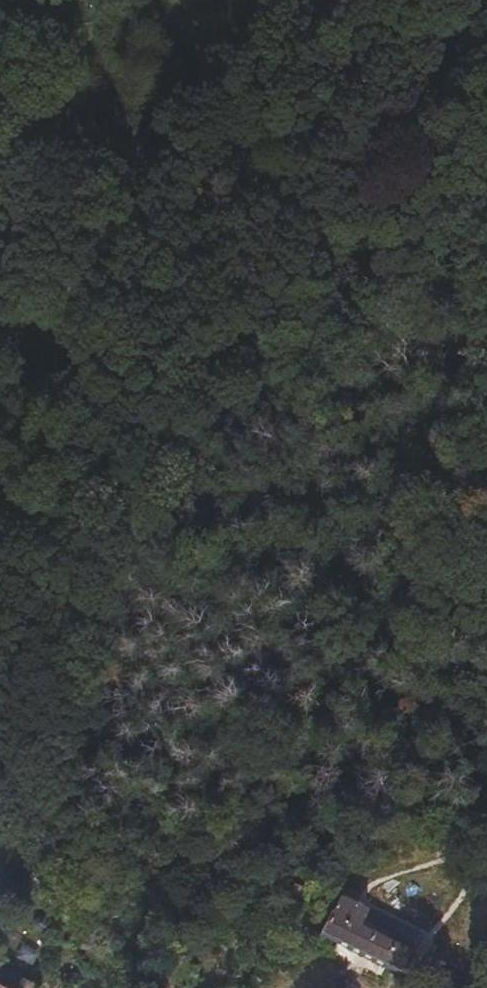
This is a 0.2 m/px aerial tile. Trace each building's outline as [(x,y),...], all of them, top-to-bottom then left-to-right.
[(401,968),(412,946),(363,922),(370,909),(342,895),(324,931),(401,968)] [(363,922),(412,946),(418,932),(370,909),(363,922)] [(0,969),(0,987),(38,987),(0,969)]
